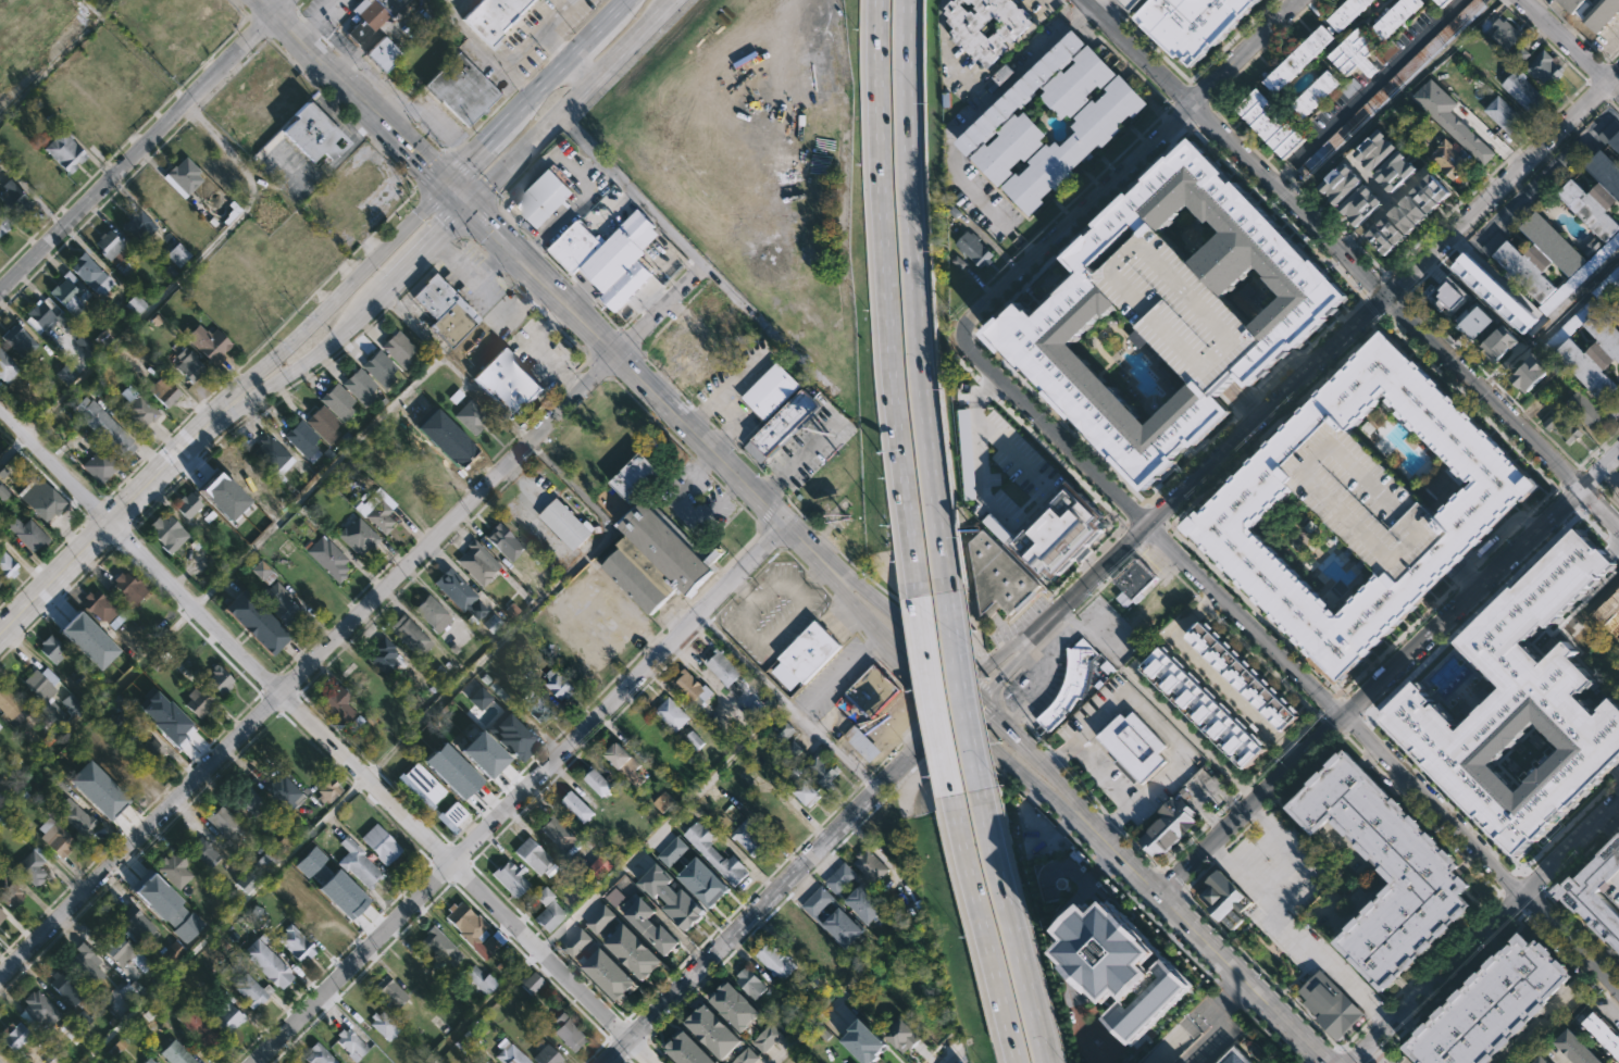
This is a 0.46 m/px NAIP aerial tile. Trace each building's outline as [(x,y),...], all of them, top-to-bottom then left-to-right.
[(373,8),(364,0),(410,0),(408,2),(413,8),(403,17),(402,16),(397,22),(390,15),(360,46),(347,34),(361,20),(356,14),(364,4),(371,11),(373,8)] [(461,17),(479,0),(535,0),(489,46),(461,17)] [(960,2),(958,0),(947,10),(949,12),(947,14),(954,20),(950,23),(958,30),(954,35),(958,39),(956,41),(963,49),(967,47),(980,60),(979,61),(985,67),(987,65),(992,68),(1036,24),(1031,18),(1033,16),(1028,11),(1026,12),(1014,0),(962,0),(960,2)] [(1133,12),(1145,0),(1120,0),(1133,12)] [(1141,16),(1196,70),(1263,0),(1195,0),(1156,0),(1141,16)] [(1295,170),(1304,178),(1486,3),(1483,0),(1472,0),(1295,170)] [(1327,18),(1346,0),(1374,0),(1340,33),(1327,18)] [(1370,27),(1399,0),(1421,0),(1423,2),(1383,40),(1370,27)] [(1443,9),(1452,0),(1434,0),(1443,9)] [(1591,8),(1598,0),(1618,0),(1618,12),(1598,34),(1583,18),(1580,22),(1557,0),(1589,0),(1586,2),(1591,8)] [(1485,17),(1477,26),(1483,32),(1491,24),(1485,17)] [(1499,18),(1503,22),(1506,18),(1522,34),(1507,51),(1491,36),(1496,30),(1492,26),(1499,18)] [(1334,37),(1274,96),(1260,82),(1321,24),(1334,37)] [(1369,58),(1379,67),(1369,77),(1357,65),(1347,75),(1329,57),(1359,26),(1377,43),(1366,54),(1369,58)] [(1088,43),(970,157),(957,142),(1075,30),(1088,43)] [(402,53),(384,72),(366,53),(385,36),(402,53)] [(1117,74),(1101,88),(1099,86),(1088,96),(1092,100),(1072,117),(1069,115),(1063,120),(1042,96),(1047,91),(1044,88),(1063,71),(1066,74),(1079,62),(1074,58),(1089,45),(1117,74)] [(1550,62),(1556,66),(1558,64),(1565,70),(1562,73),(1564,74),(1550,88),(1537,76),(1535,78),(1524,68),(1542,49),(1553,59),(1550,62)] [(501,95),(468,128),(426,86),(460,52),(501,95)] [(1531,114),(1502,85),(1519,68),(1528,77),(1525,79),(1546,100),(1531,114)] [(1341,83),(1299,122),(1286,109),(1328,70),(1341,83)] [(1147,103),(1132,117),(1131,115),(1119,126),(1121,129),(1103,147),(1100,145),(1089,153),(1092,155),(1083,163),(1081,162),(1072,170),(1075,174),(1057,191),(1054,188),(1042,199),(1045,202),(1030,216),(1002,187),(1017,174),(1020,177),(1032,165),(1029,162),(1048,143),(1051,147),(1057,141),(1061,147),(1078,130),(1072,126),(1078,121),(1074,117),(1094,99),(1096,102),(1109,91),(1106,88),(1120,74),(1147,103)] [(1496,154),(1484,166),(1412,97),(1431,78),(1458,103),(1452,111),(1496,154)] [(1285,157),(1282,160),(1235,109),(1257,88),(1305,139),(1285,157)] [(1518,127),(1509,136),(1484,111),(1498,96),(1521,117),(1515,124),(1518,127)] [(352,143),(338,157),(336,154),(332,160),(325,153),(314,163),(284,133),(297,118),(296,116),(310,102),(352,143)] [(1024,112),(1047,135),(1042,140),(1045,143),(1025,162),(1022,159),(1011,170),(1012,172),(998,186),(971,157),(985,142),(989,147),(1001,135),(998,132),(1017,114),(1020,117),(1024,112)] [(1381,128),(1386,135),(1384,138),(1390,143),(1392,141),(1398,147),(1371,173),(1354,154),(1381,128)] [(62,130),(66,135),(69,133),(73,138),(71,139),(88,157),(79,164),(77,162),(74,164),(77,167),(70,175),(43,149),(62,130)] [(1608,142),(1618,132),(1618,153),(1608,142)] [(1444,138),(1452,145),(1454,141),(1468,153),(1465,158),(1473,165),(1462,177),(1458,174),(1453,180),(1428,158),(1444,138)] [(1007,318),(1008,320),(1024,304),(1032,312),(1033,311),(1041,317),(1084,275),(1070,261),(1104,227),(1103,226),(1134,195),(1136,197),(1153,182),(1151,180),(1175,158),(1176,158),(1195,139),(1229,174),(1226,176),(1235,185),(1236,184),(1313,263),(1316,262),(1349,297),(1328,317),(1329,318),(1297,350),(1296,348),(1253,389),(1238,375),(1232,383),(1220,393),(1218,396),(1235,414),(1193,454),(1190,451),(1181,460),(1183,462),(1151,492),(1080,418),(1078,421),(1053,393),(1054,392),(1030,368),(1028,371),(1009,352),(1008,353),(989,336),(1007,318)] [(1400,149),(1407,155),(1404,159),(1409,164),(1412,161),(1418,167),(1391,193),(1373,175),(1400,149)] [(1606,151),(1618,165),(1618,200),(1607,211),(1618,224),(1618,228),(1604,242),(1557,193),(1573,177),(1589,193),(1601,182),(1585,166),(1604,149),(1606,151)] [(187,196),(186,197),(165,176),(187,154),(202,170),(199,172),(204,177),(187,196)] [(1335,207),(1330,200),(1332,197),(1327,191),(1324,195),(1318,188),(1345,163),(1362,182),(1335,207)] [(574,183),(571,187),(568,184),(565,185),(573,192),(561,203),(563,205),(553,214),(552,213),(538,227),(524,213),(522,215),(515,209),(519,205),(518,205),(556,164),(574,183)] [(1432,173),(1450,192),(1441,203),(1421,183),(1432,173)] [(18,218),(0,198),(0,194),(5,190),(2,186),(9,179),(32,202),(28,205),(34,212),(26,220),(22,215),(18,218)] [(1355,227),(1349,221),(1352,217),(1347,212),(1344,215),(1338,209),(1366,184),(1382,202),(1355,227)] [(1421,184),(1440,204),(1429,214),(1410,193),(1421,184)] [(1410,195),(1429,214),(1419,225),(1399,204),(1410,195)] [(1399,205),(1418,225),(1407,235),(1388,215),(1399,205)] [(603,245),(619,229),(618,228),(637,208),(656,226),(653,227),(660,234),(659,235),(644,250),(646,252),(638,260),(605,295),(580,270),(603,245)] [(139,210),(157,227),(140,243),(123,226),(128,221),(126,217),(132,213),(134,215),(139,210)] [(13,225),(0,236),(0,211),(13,225)] [(1541,215),(1585,260),(1569,275),(1555,260),(1541,274),(1556,289),(1540,305),(1492,257),(1508,240),(1523,257),(1537,243),(1522,227),(1539,212),(1541,215)] [(1387,215),(1406,236),(1396,246),(1377,225),(1387,215)] [(580,270),(575,274),(550,250),(578,221),(603,245),(580,270)] [(1377,226),(1395,246),(1385,255),(1366,236),(1377,226)] [(992,264),(989,266),(987,265),(984,268),(957,243),(970,229),(996,254),(993,259),(995,261),(992,264)] [(1256,327),(1269,341),(1229,379),(1213,395),(1204,384),(1201,386),(1198,384),(1122,305),(1098,280),(1146,235),(1150,239),(1161,229),(1165,233),(1194,263),(1225,297),(1256,327)] [(109,230),(125,247),(121,251),(136,266),(124,278),(108,262),(109,261),(100,252),(102,251),(96,245),(100,239),(99,238),(109,230)] [(1537,309),(1618,231),(1618,247),(1545,317),(1537,309)] [(114,285),(103,296),(95,288),(94,289),(89,286),(88,287),(71,268),(77,261),(76,260),(83,252),(114,285)] [(638,260),(652,274),(617,312),(601,298),(605,295),(638,260)] [(299,274),(286,262),(277,273),(290,285),(299,274)] [(1471,266),(1474,270),(1478,266),(1486,275),(1489,272),(1504,286),(1486,304),(1457,277),(1469,264),(1471,266)] [(1590,291),(1618,264),(1618,281),(1598,300),(1590,291)] [(67,271),(86,288),(76,299),(85,307),(74,318),(49,292),(64,278),(62,276),(67,271)] [(457,300),(435,321),(412,297),(426,283),(425,282),(433,273),(458,298),(457,300)] [(1464,304),(1450,318),(1432,301),(1445,287),(1464,304)] [(457,300),(458,298),(478,318),(449,348),(428,327),(435,321),(457,300)] [(1589,300),(1597,310),(1548,355),(1540,347),(1589,300)] [(40,302),(53,314),(40,328),(25,314),(35,303),(37,305),(40,302)] [(1483,307),(1496,318),(1473,341),(1460,329),(1462,327),(1455,320),(1467,309),(1468,310),(1475,302),(1482,308),(1483,307)] [(1599,310),(1618,330),(1618,363),(1616,360),(1604,372),(1618,386),(1602,401),(1554,352),(1570,336),(1585,352),(1599,339),(1584,324),(1599,310)] [(199,324),(206,332),(207,330),(211,334),(216,328),(232,345),(222,354),(225,358),(215,367),(180,332),(187,325),(192,330),(199,324)] [(701,388),(700,389),(673,361),(707,324),(736,353),(701,388)] [(1504,325),(1520,340),(1512,349),(1511,348),(1495,364),(1480,349),(1504,325)] [(38,345),(24,360),(7,342),(20,327),(38,345)] [(415,359),(404,371),(382,348),(398,330),(416,349),(411,354),(415,359)] [(1340,681),(1185,528),(1360,353),(1361,353),(1383,332),(1539,486),(1524,499),(1523,498),(1456,565),(1340,681)] [(185,348),(189,352),(191,351),(198,358),(196,359),(204,368),(190,383),(176,367),(182,362),(176,357),(185,348)] [(519,414),(513,420),(473,378),(503,348),(544,389),(519,414)] [(1,382),(0,380),(0,350),(18,370),(13,375),(9,379),(7,377),(1,382)] [(378,350),(397,367),(391,374),(397,379),(386,390),(361,367),(378,350)] [(1549,370),(1524,395),(1510,380),(1525,365),(1524,363),(1534,353),(1549,370)] [(800,385),(765,421),(742,398),(776,362),(800,385)] [(359,367),(377,387),(372,392),(377,398),(365,409),(341,385),(359,367)] [(173,402),(167,408),(149,389),(163,376),(180,395),(173,402)] [(336,383),(356,401),(349,407),(356,412),(344,424),(320,400),(336,383)] [(1578,387),(1603,413),(1589,427),(1564,401),(1578,387)] [(820,407),(761,464),(744,448),(804,388),(821,405),(820,407)] [(158,417),(152,423),(151,422),(140,433),(125,417),(129,413),(125,409),(139,393),(160,414),(158,417)] [(85,397),(89,401),(91,400),(134,441),(132,442),(137,448),(123,461),(72,410),(85,397)] [(469,399),(488,418),(482,425),(484,427),(475,436),(453,414),(469,399)] [(322,404),(340,424),(335,429),(340,434),(328,446),(306,422),(322,404)] [(1559,405),(1584,430),(1571,443),(1554,427),(1552,429),(1543,422),(1559,405)] [(1294,488),(1383,576),(1387,581),(1393,575),(1403,586),(1455,534),(1440,520),(1352,432),(1337,417),(1281,475),(1294,488)] [(289,426),(291,429),(300,420),(319,438),(313,443),(317,449),(307,460),(284,437),(283,438),(279,436),(289,426)] [(469,445),(463,450),(457,445),(453,447),(457,450),(447,459),(426,438),(446,420),(470,443),(469,445)] [(270,435),(290,457),(295,461),(285,471),(279,466),(272,474),(252,453),(261,445),(258,441),(264,435),(267,438),(270,435)] [(114,472),(100,486),(80,466),(100,447),(120,466),(114,472)] [(237,448),(247,458),(241,463),(261,483),(259,485),(265,491),(254,502),(240,488),(245,484),(221,461),(225,457),(223,453),(228,448),(233,452),(237,448)] [(664,472),(632,504),(610,483),(643,450),(664,472)] [(66,503),(54,516),(52,514),(45,523),(18,497),(30,484),(27,480),(34,474),(66,503)] [(381,486),(399,504),(389,514),(398,523),(386,535),(356,504),(361,499),(364,502),(381,486)] [(1075,488),(1106,517),(1098,525),(1106,533),(1064,576),(1056,568),(1049,576),(1019,547),(1075,488)] [(191,490),(203,502),(187,518),(173,504),(184,495),(185,496),(191,490)] [(559,497),(584,523),(587,520),(596,527),(603,526),(605,532),(594,533),(575,550),(540,515),(559,497)] [(640,498),(644,501),(646,499),(706,558),(718,545),(725,551),(712,564),(718,570),(689,598),(680,588),(652,615),(603,566),(623,547),(619,543),(630,532),(622,524),(618,528),(614,525),(640,498)] [(166,511),(190,535),(171,554),(162,546),(163,545),(150,530),(153,527),(149,524),(157,516),(159,518),(166,511)] [(14,515),(23,524),(28,518),(50,539),(43,547),(40,543),(33,551),(7,527),(9,526),(7,523),(14,515)] [(358,516),(382,539),(374,546),(372,543),(361,555),(337,535),(345,526),(347,528),(358,516)] [(515,536),(500,550),(490,539),(498,533),(494,528),(501,521),(515,536)] [(981,626),(979,615),(981,615),(968,542),(982,528),(1041,586),(1033,593),(1011,615),(1001,605),(981,626)] [(1562,648),(1618,706),(1618,766),(1532,850),(1527,854),(1519,861),(1495,836),(1496,836),(1482,821),(1480,823),(1470,812),(1470,811),(1427,765),(1425,767),(1415,755),(1416,754),(1385,722),(1393,714),(1397,710),(1583,533),(1614,565),(1549,626),(1546,622),(1525,641),(1546,663),(1562,648)] [(321,536),(325,540),(327,538),(348,559),(344,563),(348,567),(344,573),(346,575),(338,584),(306,550),(321,536)] [(493,577),(484,586),(457,560),(470,547),(468,545),(474,538),(485,549),(480,554),(496,571),(490,576),(493,577)] [(5,578),(0,573),(0,549),(18,565),(15,568),(17,572),(12,577),(9,574),(5,578)] [(277,575),(267,584),(264,580),(258,586),(246,574),(251,568),(247,564),(257,553),(277,575)] [(1159,578),(1135,602),(1134,600),(1126,608),(1117,599),(1124,591),(1113,581),(1137,558),(1159,578)] [(449,566),(478,596),(463,611),(434,583),(446,573),(445,571),(449,566)] [(121,572),(123,574),(125,572),(134,580),(136,577),(148,589),(132,606),(129,605),(128,606),(125,603),(126,602),(117,593),(120,591),(113,585),(116,581),(113,578),(121,572)] [(277,581),(286,590),(284,592),(298,608),(301,604),(306,609),(287,627),(257,596),(265,588),(266,589),(276,580),(277,581)] [(282,646),(273,655),(224,608),(244,587),(292,635),(282,646)] [(119,613),(115,616),(113,614),(103,624),(91,611),(89,612),(82,604),(86,601),(83,598),(88,592),(91,596),(96,591),(119,613)] [(453,618),(439,633),(414,609),(428,593),(449,612),(448,613),(453,618)] [(59,630),(98,671),(119,651),(79,610),(59,630)] [(402,613),(434,643),(420,659),(391,631),(393,630),(389,627),(402,613)] [(501,622),(491,614),(482,625),(491,633),(501,622)] [(1553,631),(1546,624),(1527,644),(1546,662),(1567,640),(1560,633),(1564,629),(1568,632),(1578,622),(1569,614),(1553,631)] [(842,646),(804,684),(779,659),(815,621),(842,646)] [(1187,639),(1203,624),(1298,717),(1283,733),(1187,639)] [(62,656),(53,664),(38,648),(42,645),(40,642),(50,633),(63,647),(58,652),(62,656)] [(396,650),(397,654),(398,653),(407,662),(401,667),(398,665),(387,676),(368,655),(372,651),(370,649),(384,635),(395,646),(394,647),(396,650)] [(1092,681),(1089,692),(1086,692),(1084,700),(1079,698),(1067,717),(1051,731),(1041,718),(1053,706),(1066,688),(1070,668),(1070,647),(1082,635),(1100,654),(1094,661),(1095,670),(1092,681)] [(717,648),(743,673),(727,688),(722,684),(723,683),(702,662),(707,658),(710,660),(715,654),(712,652),(717,648)] [(1266,750),(1246,770),(1143,668),(1162,649),(1266,750)] [(216,663),(217,664),(219,663),(234,680),(231,683),(233,686),(222,696),(208,679),(214,674),(211,671),(213,668),(212,666),(216,663)] [(898,687),(874,664),(844,695),(868,718),(898,687)] [(47,666),(60,678),(53,686),(57,689),(43,703),(24,683),(37,670),(40,673),(47,666)] [(553,667),(574,687),(572,689),(575,692),(569,699),(566,696),(562,700),(546,684),(550,679),(546,675),(553,667)] [(688,673),(702,687),(705,685),(713,692),(697,709),(670,681),(675,677),(677,680),(683,675),(680,672),(684,668),(688,673)] [(10,720),(0,709),(0,679),(9,688),(8,690),(23,706),(10,720)] [(339,685),(351,698),(347,703),(356,713),(343,725),(321,702),(339,685)] [(480,686),(493,698),(480,711),(466,699),(480,686)] [(207,711),(200,718),(185,704),(191,698),(187,695),(194,687),(211,703),(207,706),(209,709),(207,711)] [(549,717),(546,722),(543,718),(539,723),(518,700),(530,688),(552,711),(550,712),(552,714),(549,717)] [(60,702),(76,719),(86,710),(70,692),(60,702)] [(692,716),(676,733),(655,712),(670,696),(692,716)] [(52,700),(65,714),(62,716),(65,721),(71,715),(75,721),(55,740),(42,726),(46,723),(35,712),(47,701),(49,703),(52,700)] [(171,709),(184,721),(170,736),(153,721),(158,715),(157,714),(159,711),(161,713),(164,710),(167,713),(171,709)] [(502,710),(507,714),(508,712),(526,730),(527,729),(535,737),(533,739),(538,745),(521,762),(518,759),(515,761),(512,758),(514,756),(496,740),(495,741),(484,729),(502,710)] [(118,735),(132,722),(122,711),(108,724),(118,735)] [(1119,759),(1098,738),(1100,736),(1097,731),(1116,713),(1120,717),(1122,714),(1126,718),(1133,712),(1166,746),(1159,753),(1161,755),(1166,760),(1143,783),(1139,779),(1135,784),(1114,763),(1119,759)] [(794,730),(786,722),(777,732),(785,740),(794,730)] [(881,751),(870,762),(843,736),(854,724),(881,751)] [(507,758),(479,729),(458,750),(486,779),(507,758)] [(685,737),(696,750),(704,743),(693,730),(685,737)] [(154,737),(166,748),(151,765),(138,754),(146,746),(144,742),(147,739),(150,741),(154,737)] [(441,741),(482,779),(462,800),(422,762),(441,741)] [(619,741),(640,763),(635,770),(645,778),(636,787),(620,772),(621,771),(605,755),(617,742),(617,743),(619,741)] [(42,759),(25,774),(13,761),(23,751),(21,749),(27,742),(42,759)] [(820,748),(826,755),(825,756),(834,765),(836,763),(842,770),(831,780),(834,784),(827,790),(810,772),(809,774),(802,767),(813,756),(812,755),(820,748)] [(1345,750),(1357,762),(1394,800),(1395,798),(1407,810),(1406,811),(1423,828),(1422,828),(1428,834),(1429,833),(1441,845),(1440,846),(1445,852),(1446,850),(1457,861),(1456,863),(1460,867),(1455,873),(1460,878),(1461,877),(1471,887),(1461,897),(1471,906),(1468,910),(1470,912),(1458,924),(1456,922),(1449,927),(1452,929),(1441,940),(1440,938),(1434,943),(1435,946),(1424,958),(1422,955),(1417,961),(1418,963),(1406,975),(1405,973),(1399,978),(1400,979),(1398,981),(1384,995),(1334,943),(1346,931),(1345,930),(1346,929),(1358,918),(1375,902),(1377,902),(1381,898),(1380,897),(1392,885),(1379,871),(1382,867),(1373,859),(1370,861),(1347,838),(1346,838),(1330,822),(1327,824),(1312,837),(1285,809),(1309,786),(1308,784),(1321,771),(1322,773),(1328,766),(1327,765),(1340,753),(1341,754),(1345,750)] [(117,758),(123,762),(126,759),(138,771),(134,775),(139,780),(130,790),(107,768),(117,758)] [(415,761),(445,790),(432,803),(434,805),(429,811),(395,776),(400,772),(402,774),(415,761)] [(590,765),(613,787),(602,798),(583,779),(584,778),(581,775),(590,765)] [(124,795),(105,813),(85,792),(103,774),(124,795)] [(284,775),(303,795),(287,811),(264,788),(277,775),(281,778),(284,775)] [(800,776),(804,778),(821,795),(808,808),(788,788),(800,776)] [(342,789),(331,777),(317,791),(328,803),(342,789)] [(266,804),(253,817),(234,798),(247,785),(266,804)] [(1183,788),(1191,796),(1184,801),(1200,818),(1194,825),(1193,824),(1156,861),(1135,839),(1159,815),(1157,813),(1183,788)] [(587,823),(584,826),(560,802),(571,790),(584,803),(589,799),(598,808),(588,818),(590,820),(587,823)] [(664,790),(674,801),(662,814),(651,803),(664,790)] [(87,814),(89,816),(90,814),(98,822),(85,836),(62,815),(64,812),(59,806),(67,797),(87,814)] [(468,814),(454,827),(457,828),(452,833),(436,816),(440,812),(443,814),(454,801),(468,814)] [(222,804),(248,833),(233,847),(204,817),(213,810),(214,811),(222,804)] [(582,843),(568,858),(537,828),(551,813),(582,843)] [(749,824),(769,845),(768,846),(770,847),(765,851),(762,849),(760,851),(763,854),(758,860),(736,838),(734,839),(730,835),(746,817),(751,823),(749,824)] [(696,820),(701,824),(702,823),(714,836),(710,840),(712,842),(710,843),(724,859),(726,856),(727,858),(732,853),(745,866),(744,867),(749,873),(734,887),(681,835),(696,820)] [(66,854),(62,859),(40,838),(55,822),(75,841),(67,850),(70,851),(66,854)] [(375,824),(402,850),(385,866),(375,856),(376,855),(360,839),(375,824)] [(361,854),(383,875),(378,880),(376,878),(371,883),(374,885),(369,890),(347,870),(345,872),(336,864),(347,852),(338,842),(345,835),(363,852),(361,854)] [(200,836),(202,838),(203,837),(208,841),(207,842),(221,855),(208,868),(188,849),(200,836)] [(676,836),(688,847),(669,867),(657,855),(676,836)] [(550,863),(538,876),(511,851),(525,837),(549,859),(548,860),(550,863)] [(1578,883),(1618,841),(1618,878),(1606,891),(1618,905),(1618,954),(1582,917),(1580,920),(1557,896),(1574,879),(1578,883)] [(35,889),(13,866),(35,845),(48,858),(38,867),(46,874),(40,879),(42,881),(35,889)] [(313,846),(326,859),(319,865),(329,875),(336,868),(369,901),(358,911),(302,855),(313,846)] [(281,859),(260,878),(249,867),(270,848),(281,859)] [(868,848),(888,868),(873,884),(852,863),(858,859),(855,855),(860,850),(863,853),(868,848)] [(178,850),(189,862),(185,867),(192,875),(178,890),(157,868),(162,864),(159,861),(163,855),(166,859),(171,854),(173,855),(178,850)] [(588,868),(600,880),(615,866),(603,854),(588,868)] [(292,865),(306,878),(312,872),(323,883),(315,889),(348,922),(358,911),(302,855),(292,865)] [(697,858),(731,890),(711,910),(677,877),(697,858)] [(507,860),(512,866),(514,864),(522,873),(519,875),(528,885),(513,899),(508,893),(509,892),(489,873),(497,866),(499,867),(507,860)] [(844,862),(888,906),(868,926),(857,915),(859,914),(849,904),(848,906),(824,883),(844,862)] [(657,864),(674,880),(668,886),(677,896),(684,890),(706,912),(686,931),(664,910),(669,905),(659,896),(653,900),(637,884),(657,864)] [(1219,870),(1251,903),(1242,913),(1235,908),(1221,922),(1209,910),(1210,908),(1199,897),(1209,887),(1206,883),(1219,870)] [(234,883),(245,894),(258,882),(247,871),(234,883)] [(10,910),(0,900),(0,876),(3,873),(23,891),(21,893),(24,898),(13,909),(12,906),(10,910)] [(133,892),(186,943),(205,924),(151,873),(133,892)] [(1606,891),(1618,878),(1618,905),(1606,891)] [(603,896),(616,907),(627,895),(614,884),(603,896)] [(565,915),(546,934),(532,918),(544,908),(531,895),(541,885),(552,896),(549,899),(565,915)] [(833,899),(865,930),(846,950),(834,938),(835,938),(825,928),(825,929),(801,906),(821,886),(833,899)] [(647,920),(657,929),(661,925),(680,942),(665,958),(618,910),(627,900),(633,905),(640,898),(655,912),(647,920)] [(136,900),(146,909),(140,914),(159,933),(152,939),(148,935),(140,942),(137,939),(133,943),(125,935),(127,931),(115,920),(136,900)] [(1062,949),(1074,938),(1066,929),(1094,901),(1101,910),(1111,900),(1193,980),(1135,1038),(1109,1012),(1118,1003),(1062,949)] [(460,901),(476,916),(477,914),(489,924),(484,929),(488,934),(482,941),(484,942),(497,929),(507,939),(486,961),(458,935),(460,931),(445,917),(450,912),(448,909),(452,903),(456,905),(460,901)] [(603,904),(614,915),(596,935),(585,924),(603,904)] [(1243,917),(1234,908),(1222,921),(1232,929),(1243,917)] [(291,924),(314,947),(313,948),(316,950),(309,959),(306,954),(299,962),(290,954),(291,953),(277,939),(291,924)] [(624,924),(605,943),(643,983),(662,963),(624,924)] [(433,925),(464,956),(449,972),(436,958),(437,956),(429,949),(427,950),(420,942),(427,935),(425,933),(433,925)] [(580,928),(591,940),(574,959),(562,948),(580,928)] [(115,931),(128,945),(130,942),(152,964),(144,973),(129,960),(121,967),(103,950),(109,946),(104,942),(107,940),(115,931)] [(1496,1060),(1493,1062),(1416,1062),(1404,1051),(1417,1038),(1416,1036),(1418,1034),(1428,1025),(1429,1026),(1435,1021),(1433,1020),(1445,1008),(1446,1009),(1452,1003),(1450,1002),(1461,991),(1462,992),(1480,975),(1481,975),(1486,970),(1484,968),(1497,956),(1498,958),(1504,952),(1506,953),(1512,947),(1515,946),(1512,943),(1521,934),(1523,937),(1533,947),(1537,942),(1542,947),(1544,945),(1556,956),(1554,959),(1559,963),(1560,962),(1572,974),(1571,975),(1574,978),(1546,1006),(1548,1010),(1537,1021),(1534,1018),(1529,1024),(1531,1026),(1519,1037),(1517,1035),(1511,1041),(1514,1042),(1503,1054),(1500,1053),(1495,1059),(1496,1060)] [(257,937),(289,971),(288,972),(291,976),(279,989),(275,985),(274,986),(241,952),(257,937)] [(773,939),(781,947),(777,949),(781,952),(783,951),(797,966),(782,980),(776,975),(774,977),(771,973),(772,972),(756,955),(761,949),(759,948),(765,941),(769,943),(773,939)] [(183,950),(175,940),(160,953),(169,962),(183,950)] [(104,975),(89,990),(64,964),(78,951),(75,948),(82,941),(92,953),(87,958),(104,975)] [(517,955),(506,945),(496,955),(506,966),(517,955)] [(631,990),(628,993),(626,991),(624,993),(626,996),(620,1001),(619,1000),(615,1002),(582,968),(600,949),(635,983),(632,985),(634,987),(631,990)] [(474,964),(485,976),(489,972),(500,983),(486,996),(465,974),(474,964)] [(746,966),(735,978),(756,1000),(768,988),(746,966)] [(63,970),(86,995),(84,996),(88,1000),(80,1008),(76,1002),(71,1008),(48,984),(53,979),(50,976),(54,972),(58,974),(63,970)] [(544,982),(533,970),(519,983),(531,995),(544,982)] [(1366,1015),(1340,1041),(1317,1018),(1318,1018),(1304,1003),(1307,1000),(1298,991),(1321,970),(1366,1015)] [(247,973),(262,988),(267,984),(274,990),(261,1004),(259,1002),(252,1010),(244,1001),(246,1000),(235,989),(236,987),(234,985),(247,973)] [(409,998),(394,1013),(386,1005),(389,1002),(374,988),(387,975),(409,998)] [(726,983),(708,1002),(743,1034),(749,1028),(747,1026),(754,1020),(755,1021),(761,1014),(726,983)] [(37,989),(62,1015),(50,1027),(43,1021),(38,1025),(22,1008),(26,1003),(23,1000),(32,991),(33,992),(37,989)] [(231,1004),(247,1017),(227,1035),(211,1018),(221,1009),(217,1005),(223,999),(221,995),(224,991),(235,1000),(231,1004)] [(929,996),(947,1015),(933,1029),(925,1022),(920,1027),(905,1012),(912,1004),(916,1009),(929,996)] [(706,1006),(715,1016),(718,1014),(745,1039),(723,1062),(684,1024),(699,1008),(702,1010),(706,1006)] [(187,1008),(192,1014),(196,1010),(224,1038),(217,1045),(220,1047),(214,1051),(211,1047),(208,1050),(176,1018),(187,1008)] [(83,1030),(93,1020),(83,1010),(73,1020),(83,1030)] [(584,1047),(578,1052),(574,1048),(572,1050),(553,1033),(558,1028),(552,1023),(563,1011),(587,1035),(585,1037),(589,1041),(584,1047)] [(381,1012),(399,1029),(394,1035),(395,1036),(387,1042),(369,1024),(372,1020),(369,1016),(373,1012),(377,1015),(381,1012)] [(1596,1013),(1618,1036),(1618,1059),(1608,1048),(1608,1049),(1599,1040),(1601,1039),(1585,1025),(1596,1013)] [(909,1049),(905,1054),(886,1035),(902,1018),(910,1025),(907,1028),(919,1040),(909,1049)] [(862,1021),(889,1047),(879,1058),(854,1033),(851,1031),(862,1021)] [(13,1052),(1,1039),(4,1035),(0,1030),(9,1022),(13,1027),(18,1022),(30,1035),(13,1052)] [(763,1053),(751,1042),(769,1024),(781,1035),(763,1053)] [(347,1027),(368,1047),(353,1062),(345,1054),(347,1052),(334,1040),(338,1037),(335,1034),(340,1028),(344,1030),(347,1027)] [(1568,1027),(1603,1062),(1574,1062),(1554,1042),(1568,1027)] [(683,1033),(716,1062),(676,1062),(663,1051),(672,1041),(673,1042),(674,1040),(672,1039),(678,1031),(682,1034),(683,1033)] [(880,1060),(876,1062),(863,1062),(843,1043),(854,1033),(879,1058),(880,1060)] [(173,1039),(197,1062),(170,1062),(160,1052),(173,1039)] [(337,1062),(336,1062),(310,1062),(304,1059),(312,1051),(310,1049),(316,1041),(337,1062)] [(509,1043),(530,1062),(501,1062),(494,1056),(501,1048),(503,1050),(509,1043)] [(563,1060),(560,1062),(537,1062),(532,1058),(547,1043),(563,1060)] [(1234,1043),(1254,1062),(1214,1062),(1234,1043)] [(758,1059),(754,1062),(731,1062),(747,1048),(758,1059)] [(1543,1054),(1534,1062),(1551,1062),(1543,1054)]
